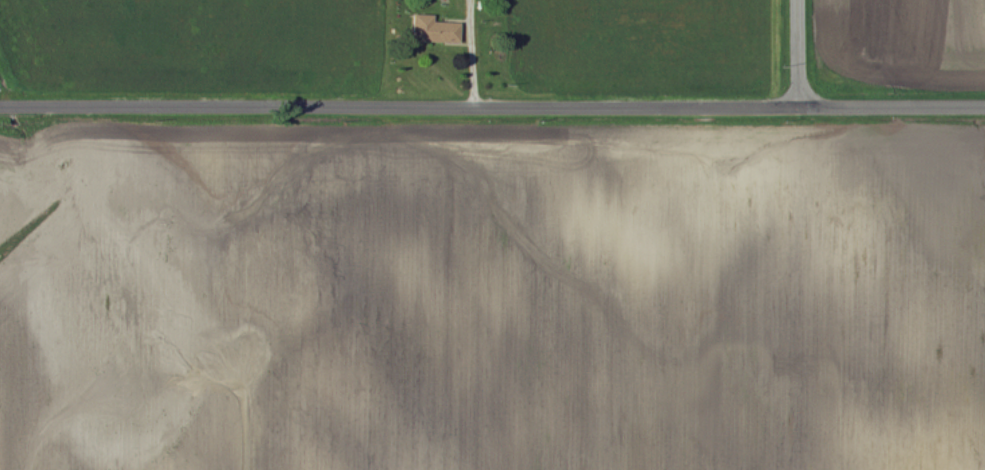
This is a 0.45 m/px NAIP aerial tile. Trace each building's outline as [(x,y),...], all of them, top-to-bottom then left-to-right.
[(411,43),(459,44),(460,24),(433,23),(433,16),(412,15),(411,43)]
